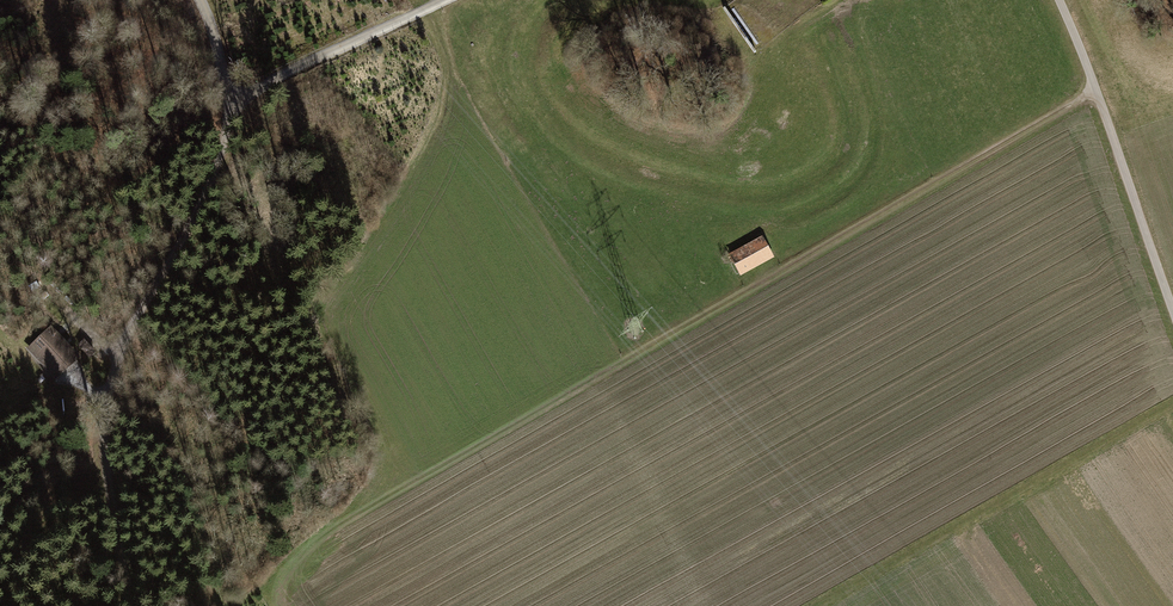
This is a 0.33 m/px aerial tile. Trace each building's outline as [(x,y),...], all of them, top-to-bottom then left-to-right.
[(728,255),(740,277),(773,258),(761,236),(728,255)] [(27,350),(55,382),(79,361),(51,329),(27,350)] [(79,348),(92,356),(97,348),(85,340),(79,348)]
